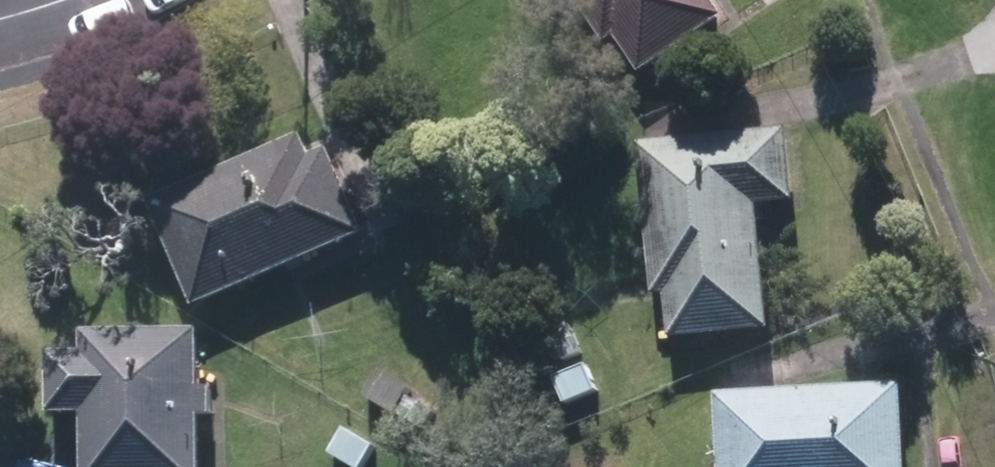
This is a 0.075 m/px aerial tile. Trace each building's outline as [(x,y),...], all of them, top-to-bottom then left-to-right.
[(632,86),(726,23),(710,0),(573,0),(632,86)] [(669,298),(673,341),(770,331),(759,210),(794,206),(787,136),(639,150),(653,300),(669,298)] [(149,208),(194,311),(365,238),(330,157),(311,165),(302,143),(149,208)] [(549,338),(564,366),(583,356),(568,328),(549,338)] [(85,466),(199,466),(199,419),(211,418),(211,393),(199,393),(198,336),(85,337),(85,357),(51,357),(53,420),(85,419),(85,466)] [(553,382),(566,409),(599,395),(588,368),(553,382)] [(366,401),(393,418),(410,390),(383,373),(366,401)] [(720,466),(906,466),(903,391),(717,400),(720,466)] [(348,466),(364,466),(375,450),(344,432),(330,457),(348,466)]
